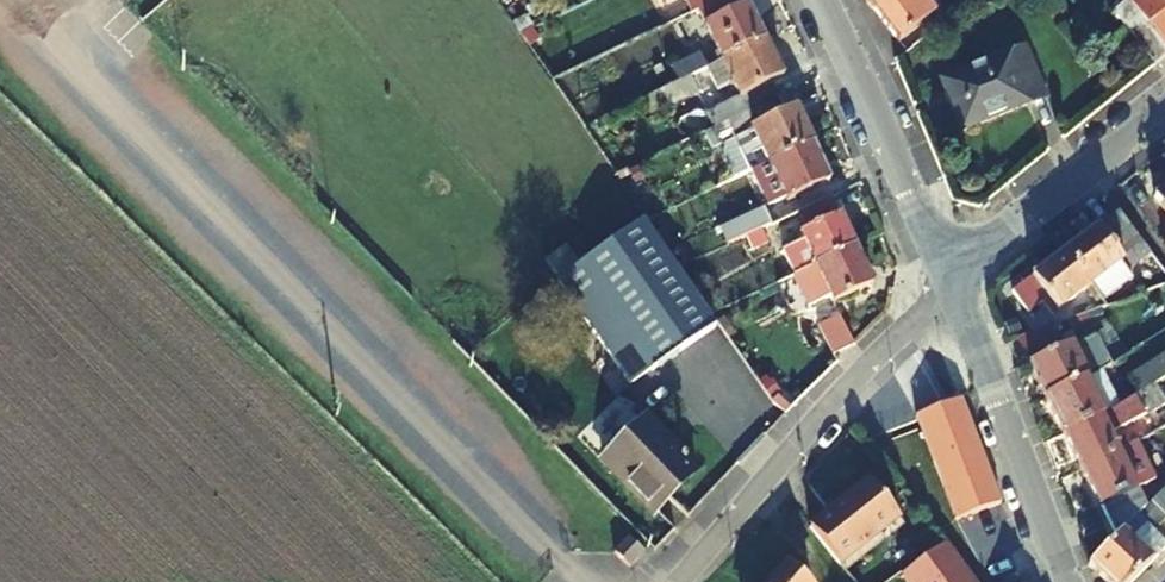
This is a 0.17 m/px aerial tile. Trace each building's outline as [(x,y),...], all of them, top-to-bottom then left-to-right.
[(692,12),(698,10),(717,0),(686,0),(692,12)] [(698,10),(723,61),(765,40),(744,0),(717,0),(698,10)] [(900,43),(935,16),(924,0),(866,0),(900,43)] [(1141,16),(1164,47),(1164,0),(1128,0),(1141,16)] [(1141,16),(1126,28),(1155,65),(1164,57),(1164,47),(1141,16)] [(678,83),(659,92),(669,113),(732,82),(746,112),(779,96),(772,82),(782,77),(765,40),(723,61),(707,69),(678,83)] [(960,130),(1046,97),(1026,48),(941,82),(960,130)] [(678,83),(707,69),(700,55),(671,69),(678,83)] [(787,111),(779,96),(746,112),(738,116),(745,132),(737,136),(753,171),(812,142),(795,107),(787,111)] [(753,171),(751,171),(768,208),(786,199),(787,202),(830,181),(812,142),(753,171)] [(1156,197),(1164,209),(1164,191),(1156,197)] [(830,197),(798,212),(808,230),(802,233),(805,239),(783,250),(795,276),(854,248),(830,197)] [(728,246),(770,225),(763,210),(721,230),(728,246)] [(1098,227),(1126,260),(1146,244),(1119,210),(1098,227)] [(557,283),(614,365),(628,386),(714,327),(642,224),(557,283)] [(1121,265),(1126,260),(1098,227),(1067,252),(1106,300),(1132,279),(1121,265)] [(854,248),(795,276),(808,304),(829,294),(833,302),(871,284),(854,248)] [(1106,300),(1067,252),(1015,293),(1030,311),(1044,301),(1062,322),(1110,305),(1106,300)] [(832,354),(853,344),(840,317),(819,327),(832,354)] [(1103,370),(1130,353),(1123,340),(1093,358),(1085,343),(1072,348),(1069,345),(1060,349),(1050,327),(1017,339),(1045,400),(1086,382),(1103,370)] [(1164,380),(1164,356),(1120,383),(1131,401),(1164,380)] [(1045,400),(1062,436),(1102,417),(1107,415),(1113,412),(1121,407),(1103,370),(1086,382),(1045,400)] [(1113,412),(1118,423),(1137,412),(1142,419),(1164,405),(1164,380),(1131,401),(1121,407),(1113,412)] [(956,521),(1000,503),(958,391),(914,407),(956,521)] [(1119,453),(1127,449),(1124,439),(1115,443),(1102,417),(1062,436),(1079,473),(1119,453)] [(698,470),(648,419),(604,462),(654,513),(698,470)] [(1119,453),(1079,473),(1095,507),(1111,542),(1114,538),(1143,509),(1134,490),(1151,482),(1134,445),(1127,449),(1119,453)] [(868,485),(811,533),(839,567),(842,569),(899,521),(868,485)] [(1089,563),(1108,581),(1130,581),(1164,547),(1164,542),(1154,532),(1164,521),(1164,487),(1143,509),(1114,538),(1111,542),(1089,563)] [(774,555),(751,581),(807,581),(774,555)]
